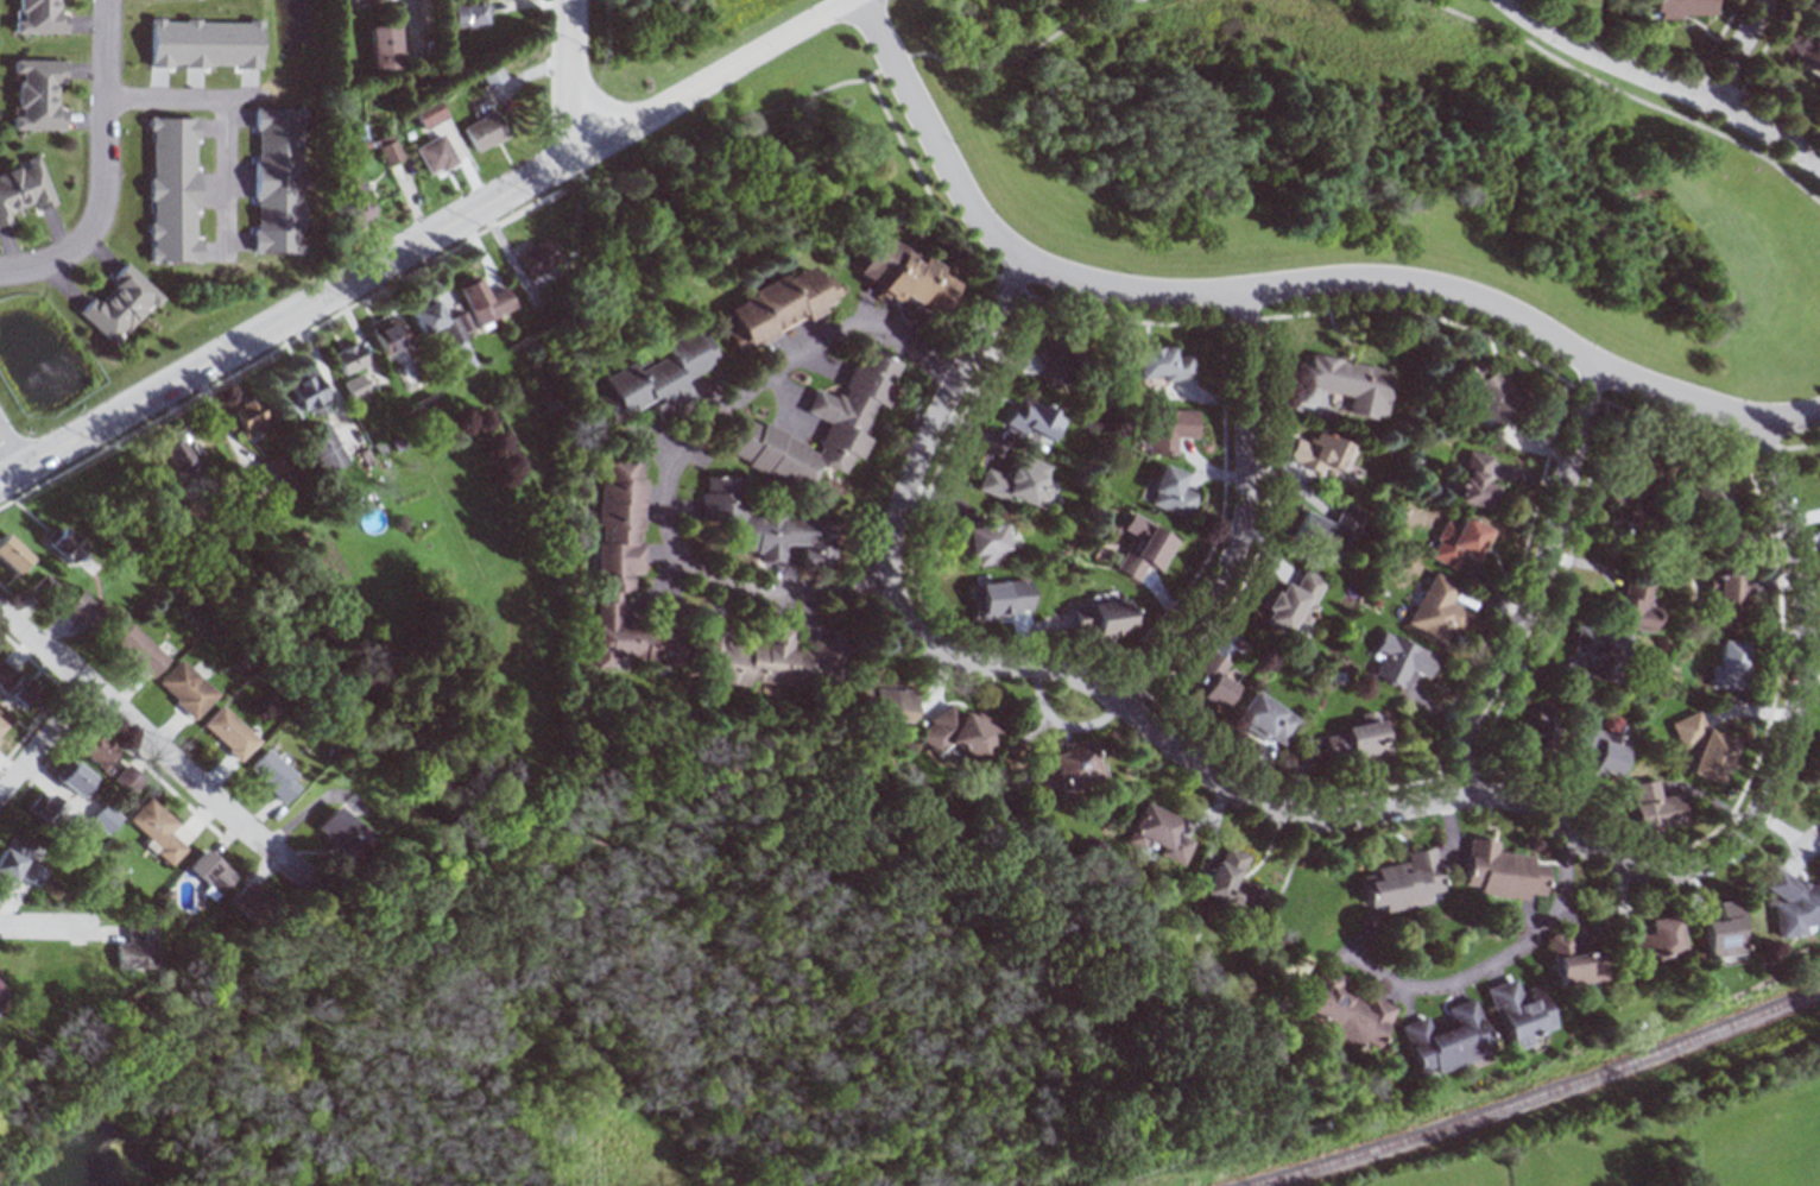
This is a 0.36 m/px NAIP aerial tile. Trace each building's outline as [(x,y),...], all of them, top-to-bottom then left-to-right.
[(68,34),(68,9),(57,9),(57,0),(15,0),(15,33),(68,34)] [(1649,17),(1713,17),(1713,0),(1649,0),(1649,17)] [(455,6),(455,26),(490,25),(489,5),(455,6)] [(1819,80),(1819,14),(1818,13),(1792,67),(1819,80)] [(401,68),(396,25),(370,27),(374,71),(401,68)] [(13,129),(66,130),(66,107),(55,107),(56,84),(67,84),(68,59),(14,59),(13,129)] [(487,89),(506,77),(497,62),(478,74),(487,89)] [(423,130),(447,117),(437,97),(413,109),(423,130)] [(477,153),(508,137),(494,110),(463,126),(477,153)] [(457,163),(442,134),(415,147),(430,176),(457,163)] [(42,157),(0,172),(0,226),(15,221),(11,210),(35,202),(37,211),(58,203),(42,157)] [(366,188),(359,190),(355,177),(333,184),(346,225),(374,216),(366,188)] [(879,235),(871,250),(862,246),(849,271),(941,320),(962,279),(879,235)] [(518,254),(531,277),(560,261),(547,238),(518,254)] [(163,296),(127,261),(109,279),(117,287),(102,302),(95,295),(79,312),(114,346),(163,296)] [(740,355),(844,300),(830,273),(818,280),(809,262),(725,307),(736,326),(727,331),(740,355)] [(476,327),(517,310),(507,286),(488,294),(479,273),(458,281),(476,327)] [(409,306),(421,335),(441,326),(449,345),(475,334),(465,311),(444,320),(433,296),(409,306)] [(383,355),(406,344),(393,316),(370,327),(383,355)] [(612,421),(652,403),(661,423),(696,407),(684,379),(720,363),(706,332),(694,337),(691,329),(660,343),(665,356),(635,370),(632,363),(602,377),(606,386),(598,390),(612,421)] [(1053,388),(1094,364),(1080,340),(1063,350),(1057,339),(1033,353),(1053,388)] [(333,354),(343,375),(366,363),(357,342),(333,354)] [(1194,374),(1191,353),(1173,356),(1172,343),(1131,350),(1136,382),(1194,374)] [(731,461),(811,490),(821,463),(853,475),(867,437),(863,435),(875,404),(886,408),(902,362),(860,347),(842,398),(816,388),(807,413),(829,421),(820,446),(747,419),(731,461)] [(1393,369),(1309,353),(1302,388),(1349,397),(1346,415),(1382,422),(1393,369)] [(1484,371),(1479,361),(1456,373),(1482,426),(1521,407),(1500,363),(1484,371)] [(302,415),(328,402),(311,366),(285,379),(302,415)] [(353,400),(369,392),(360,374),(344,382),(353,400)] [(233,408),(245,433),(268,421),(256,397),(233,408)] [(1026,408),(1016,403),(1006,423),(1051,446),(1066,417),(1031,399),(1026,408)] [(1196,411),(1152,408),(1148,454),(1175,456),(1176,437),(1193,438),(1196,411)] [(326,473),(348,461),(326,423),(304,436),(326,473)] [(1336,480),(1350,445),(1313,431),(1308,443),(1295,438),(1286,460),(1336,480)] [(175,477),(196,467),(180,437),(160,447),(175,477)] [(281,490),(301,480),(287,452),(268,462),(281,490)] [(1486,485),(1492,457),(1465,452),(1455,505),(1491,512),(1496,487),(1486,485)] [(978,490),(1039,511),(1054,467),(1016,453),(1007,478),(984,470),(978,490)] [(687,667),(687,605),(658,605),(658,622),(623,622),(623,594),(634,594),(634,575),(644,575),(645,463),(599,463),(597,666),(687,667)] [(1144,503),(1186,520),(1197,495),(1179,487),(1184,474),(1161,464),(1144,503)] [(834,569),(835,518),(748,517),(748,478),(704,478),(704,524),(743,524),(742,551),(763,551),(762,561),(786,562),(786,545),(806,545),(806,569),(834,569)] [(1348,554),(1364,512),(1341,503),(1335,522),(1304,510),(1295,533),(1348,554)] [(1158,575),(1177,537),(1131,513),(1120,534),(1131,540),(1115,570),(1139,582),(1146,569),(1158,575)] [(1492,528),(1462,516),(1458,525),(1444,519),(1428,557),(1457,569),(1462,557),(1478,564),(1492,528)] [(1004,524),(981,526),(980,518),(952,521),(954,549),(967,548),(969,568),(1008,564),(1004,524)] [(83,545),(57,522),(42,541),(68,563),(83,545)] [(4,532),(0,536),(0,561),(15,576),(32,559),(4,532)] [(1307,625),(1327,579),(1303,569),(1295,588),(1278,580),(1259,623),(1288,636),(1294,620),(1307,625)] [(1407,624),(1452,646),(1470,609),(1451,600),(1459,584),(1433,571),(1407,624)] [(1647,606),(1651,575),(1625,572),(1622,597),(1607,595),(1604,615),(1614,616),(1613,625),(1654,631),(1657,607),(1647,606)] [(1743,574),(1708,573),(1708,598),(1716,599),(1716,625),(1742,625),(1743,574)] [(64,609),(85,630),(103,612),(82,591),(64,609)] [(1093,630),(1094,638),(1130,635),(1127,601),(1074,605),(1076,631),(1093,630)] [(114,642),(149,678),(168,659),(132,623),(114,642)] [(704,680),(840,693),(845,639),(827,638),(826,652),(796,649),(798,629),(774,626),(772,647),(730,643),(731,626),(709,624),(704,680)] [(1625,635),(1577,626),(1572,656),(1598,660),(1594,679),(1617,683),(1625,635)] [(1440,656),(1384,629),(1373,650),(1384,656),(1374,677),(1402,690),(1412,671),(1429,679),(1440,656)] [(1714,687),(1746,688),(1747,640),(1715,639),(1714,687)] [(1242,671),(1207,653),(1187,691),(1222,709),(1242,671)] [(2,658),(0,661),(0,689),(25,710),(41,690),(2,658)] [(193,719),(217,694),(180,659),(156,684),(193,719)] [(910,724),(914,691),(865,686),(862,719),(910,724)] [(1300,718),(1253,689),(1232,721),(1280,751),(1300,718)] [(1515,747),(1547,756),(1560,709),(1529,699),(1515,747)] [(950,747),(983,764),(999,731),(945,703),(923,744),(945,755),(950,747)] [(257,741),(221,705),(202,725),(239,760),(257,741)] [(10,725),(0,717),(0,739),(10,725)] [(1690,773),(1721,784),(1736,740),(1697,727),(1699,723),(1684,718),(1676,741),(1698,748),(1690,773)] [(1331,768),(1391,761),(1386,723),(1326,730),(1331,768)] [(1582,727),(1573,767),(1618,778),(1627,738),(1582,727)] [(116,750),(98,733),(81,752),(99,768),(116,750)] [(1100,787),(1092,740),(1061,745),(1063,757),(1030,763),(1036,798),(1100,787)] [(247,768),(276,797),(296,778),(267,749),(247,768)] [(57,777),(79,797),(96,780),(73,759),(57,777)] [(1686,824),(1683,794),(1661,797),(1659,779),(1632,782),(1638,829),(1686,824)] [(66,805),(41,789),(28,812),(53,827),(66,805)] [(178,822),(149,797),(125,823),(172,865),(187,848),(169,832),(178,822)] [(91,820),(108,835),(122,817),(106,803),(91,820)] [(1182,822),(1143,803),(1125,840),(1181,867),(1192,844),(1175,836),(1182,822)] [(343,862),(367,839),(334,805),(310,829),(343,862)] [(93,828),(82,816),(67,828),(78,841),(93,828)] [(41,887),(50,867),(30,858),(37,844),(9,831),(0,850),(0,879),(12,884),(16,875),(41,887)] [(1525,900),(1526,893),(1542,895),(1546,862),(1496,855),(1498,843),(1469,839),(1463,892),(1525,900)] [(1249,855),(1221,844),(1201,896),(1250,915),(1261,887),(1240,879),(1249,855)] [(232,874),(204,849),(186,869),(214,894),(232,874)] [(1431,904),(1430,895),(1443,892),(1436,849),(1406,853),(1408,864),(1361,872),(1368,914),(1431,904)] [(1805,934),(1803,926),(1819,922),(1819,874),(1768,885),(1779,939),(1805,934)] [(222,902),(242,921),(262,900),(242,881),(222,902)] [(1702,921),(1707,956),(1745,952),(1738,902),(1717,905),(1719,919),(1702,921)] [(1682,956),(1676,915),(1647,919),(1649,932),(1626,934),(1629,963),(1682,956)] [(126,942),(115,942),(115,969),(150,969),(150,927),(126,927),(126,942)] [(1552,936),(1557,988),(1608,982),(1605,950),(1575,953),(1573,934),(1552,936)] [(1359,1049),(1362,1043),(1377,1049),(1397,1007),(1371,994),(1367,1002),(1342,990),(1348,977),(1322,965),(1297,1018),(1359,1049)] [(1555,1033),(1541,984),(1520,991),(1517,979),(1488,987),(1505,1048),(1555,1033)] [(1480,1060),(1478,1051),(1490,1047),(1476,998),(1447,1007),(1451,1020),(1429,1026),(1427,1018),(1402,1025),(1418,1078),(1480,1060)]
